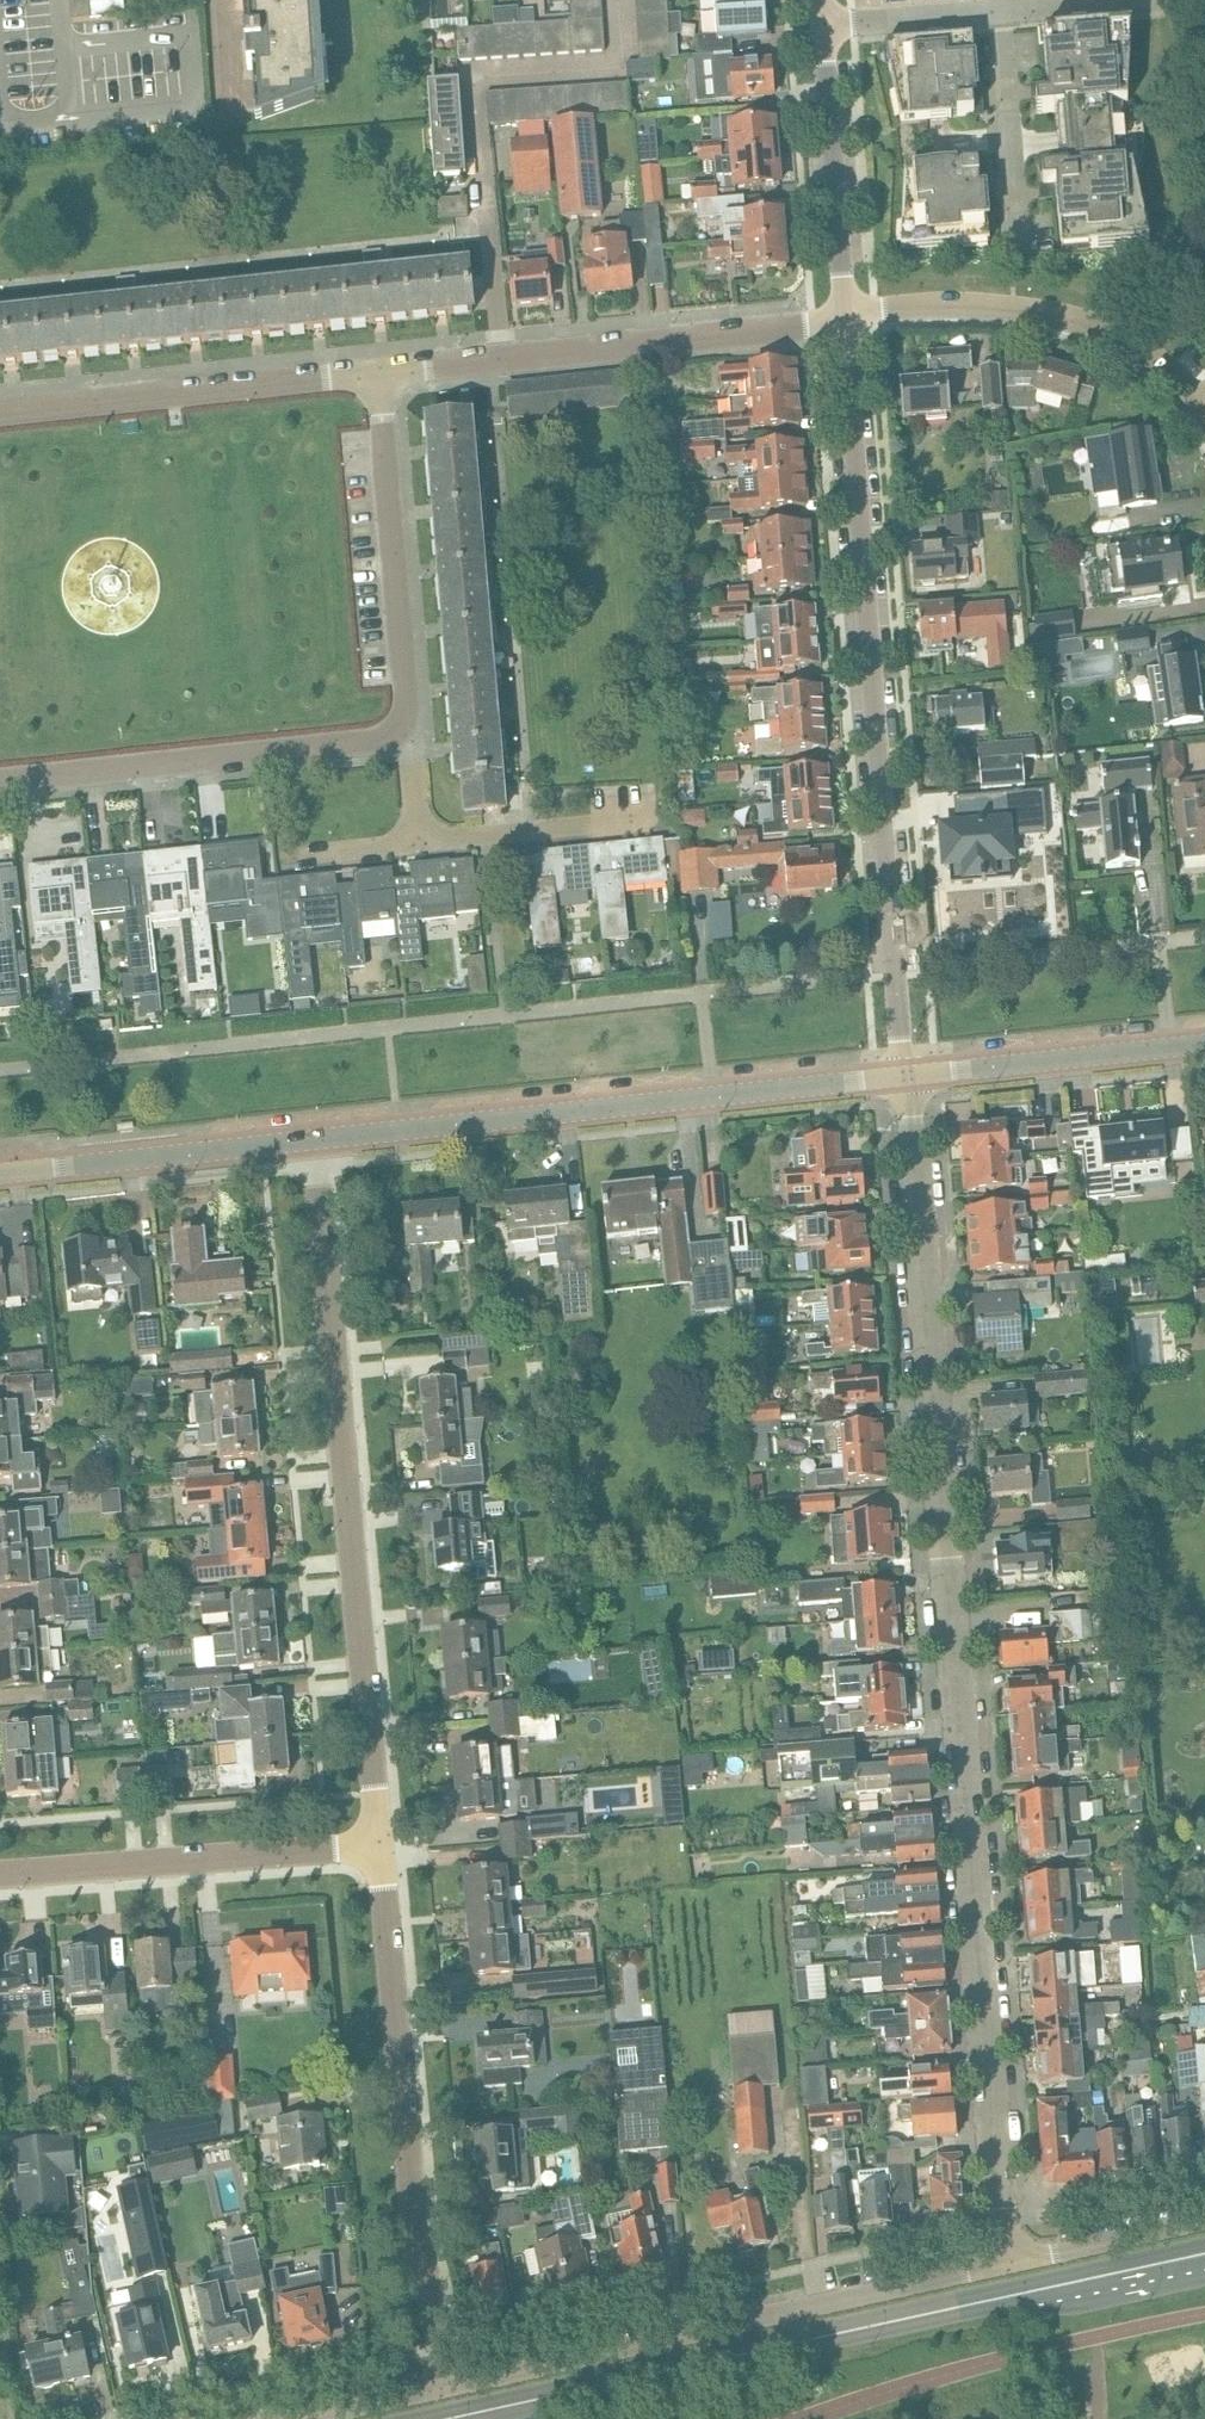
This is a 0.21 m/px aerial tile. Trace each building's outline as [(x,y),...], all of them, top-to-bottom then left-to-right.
[(72,21),(125,17),(123,0),(71,0),(72,21)] [(246,38),(248,69),(253,68),(257,122),(326,96),(323,45),(333,44),(333,41),(332,41),(331,30),(322,31),(320,0),(243,0),(246,38)] [(635,3),(636,17),(668,15),(667,0),(635,3)] [(715,10),(766,7),(765,0),(714,0),(715,10)] [(602,3),(570,5),(571,21),(582,20),(603,19),(602,3)] [(766,7),(715,10),(717,35),(697,36),(698,56),(713,54),(713,55),(733,53),(732,39),(768,36),(766,7)] [(533,9),(518,10),(519,24),(534,23),(533,9)] [(636,17),(637,32),(669,29),(668,15),(636,17)] [(603,19),(582,20),(585,52),(605,51),(603,19)] [(582,20),(571,21),(566,21),(569,53),(585,52),(582,20)] [(566,21),(550,22),(553,54),(569,53),(566,21)] [(553,54),(550,22),(534,23),(537,55),(553,54)] [(534,23),(519,24),(521,56),(537,55),(534,23)] [(521,56),(519,24),(503,26),(505,57),(521,56)] [(1139,113),(1133,100),(1127,101),(1131,24),(1043,31),(1048,84),(1045,84),(1046,97),(1036,98),(1037,112),(1056,111),(1061,170),(1042,172),(1043,186),(1053,185),(1054,198),(1057,198),(1061,251),(1149,243),(1133,168),(1138,168),(1142,154),(1144,140),(1143,126),(1139,113)] [(503,26),(487,27),(489,59),(505,57),(503,26)] [(487,27),(471,28),(474,60),(489,59),(487,27)] [(455,29),(457,61),(474,60),(471,28),(455,29)] [(637,32),(638,46),(670,44),(669,29),(637,32)] [(982,115),(980,89),(977,89),(973,37),(884,44),(901,121),(982,115)] [(670,44),(638,46),(640,61),(656,60),(671,59),(670,44)] [(733,53),(713,55),(714,56),(712,56),(713,77),(733,75),(735,99),(773,96),(770,62),(734,65),(733,53)] [(640,61),(626,62),(628,83),(658,81),(656,60),(640,61)] [(459,81),(435,83),(438,128),(432,129),(435,178),(466,176),(459,81)] [(616,115),(614,83),(598,85),(600,116),(616,115)] [(628,83),(614,83),(616,115),(630,114),(628,83)] [(600,116),(598,85),(582,86),(584,118),(600,116)] [(582,86),(566,87),(568,119),(584,118),(582,86)] [(566,87),(550,88),(552,120),(568,119),(566,87)] [(552,120),(550,88),(534,89),(536,121),(552,120)] [(536,121),(534,89),(518,90),(520,122),(536,121)] [(518,90),(502,91),(504,123),(520,122),(518,90)] [(504,123),(502,91),(486,92),(488,124),(504,123)] [(731,157),(777,153),(774,122),(752,124),(751,114),(721,116),(722,142),(696,143),(697,160),(731,157)] [(655,119),(638,121),(641,164),(658,162),(655,119)] [(601,215),(592,120),(553,124),(562,219),(601,215)] [(958,132),(959,151),(989,150),(988,130),(958,132)] [(548,139),(510,141),(513,174),(550,172),(548,139)] [(731,157),(732,174),(721,175),(722,193),(736,191),(736,188),(780,184),(777,153),(731,157)] [(644,165),(645,203),(664,202),(663,164),(644,165)] [(988,189),(986,168),(986,164),(905,170),(901,249),(989,242),(985,189),(988,189)] [(695,200),(715,198),(713,182),(689,183),(690,200),(695,200)] [(467,197),(437,199),(438,218),(468,216),(467,197)] [(726,214),(725,198),(715,198),(695,200),(696,216),(724,214),(726,214)] [(649,250),(662,249),(665,249),(660,205),(645,207),(649,250)] [(745,241),(784,238),(782,210),(726,214),(724,214),(725,228),(744,226),(745,239),(745,241)] [(586,261),(588,271),(590,295),(631,291),(627,256),(626,257),(624,240),(623,240),(621,222),(600,224),(602,242),(586,244),(588,261),(586,261)] [(745,241),(745,239),(708,242),(709,259),(747,256),(748,271),(787,268),(784,238),(745,241)] [(549,299),(546,268),(565,266),(562,241),(548,242),(549,251),(523,254),(525,269),(513,270),(516,303),(549,299)] [(662,249),(649,250),(647,251),(650,287),(666,285),(662,249)] [(344,278),(350,326),(411,319),(406,271),(383,274),(381,250),(363,252),(365,276),(344,278)] [(406,271),(411,319),(473,312),(467,264),(406,271)] [(98,305),(103,353),(165,346),(159,298),(137,300),(135,276),(117,278),(119,302),(98,305)] [(283,284),(288,332),(350,326),(344,278),(283,284)] [(221,291),(226,339),(288,332),(283,284),(221,291)] [(159,298),(165,346),(226,339),(221,291),(159,298)] [(36,311),(41,359),(103,353),(98,305),(36,311)] [(41,359),(36,311),(0,315),(0,364),(41,359)] [(903,417),(927,415),(950,413),(947,370),(972,368),(971,349),(927,353),(929,379),(900,382),(903,417)] [(1072,410),(1087,414),(1094,391),(1079,387),(1083,373),(1043,361),(1042,366),(1007,366),(1007,388),(1009,409),(1030,409),(1029,389),(1036,389),(1035,391),(1074,402),(1072,410)] [(753,397),(797,393),(794,363),(719,369),(721,384),(751,382),(753,397)] [(982,409),(1002,407),(998,365),(980,367),(982,409)] [(608,374),(611,407),(628,405),(625,372),(608,374)] [(608,374),(591,376),(595,409),(611,407),(608,374)] [(591,376),(574,377),(578,411),(595,409),(591,376)] [(574,377),(558,379),(561,412),(578,411),(574,377)] [(561,412),(558,379),(541,381),(544,414),(561,412)] [(541,381),(524,383),(528,416),(544,414),(541,381)] [(528,416),(524,383),(507,384),(511,418),(528,416)] [(797,393),(753,397),(728,399),(729,413),(722,414),(723,419),(689,422),(690,442),(704,441),(716,440),(732,439),(731,430),(800,425),(797,393)] [(432,481),(477,477),(471,417),(427,421),(432,481)] [(1113,438),(1088,442),(1096,496),(1121,493),(1123,508),(1133,506),(1157,503),(1156,500),(1158,500),(1156,482),(1154,482),(1147,434),(1127,436),(1113,438)] [(714,443),(684,446),(685,454),(694,462),(715,460),(714,443)] [(759,478),(804,475),(801,443),(726,449),(727,465),(743,464),(745,479),(759,478)] [(729,497),(730,507),(708,509),(709,521),(731,519),(731,512),(806,505),(804,475),(759,478),(760,494),(729,497)] [(482,537),(477,477),(432,481),(437,540),(482,537)] [(1008,491),(989,492),(989,506),(1008,505),(1008,491)] [(1133,530),(1131,514),(1088,520),(1091,537),(1133,530)] [(968,578),(966,559),(965,545),(977,544),(975,518),(948,520),(950,545),(914,548),(917,582),(968,578)] [(746,520),(725,521),(726,534),(747,533),(746,520)] [(763,560),(810,556),(808,524),(750,529),(751,544),(761,544),(763,560)] [(482,537),(437,540),(442,600),(487,596),(482,537)] [(1139,543),(1106,548),(1112,592),(1130,589),(1132,599),(1130,599),(1131,601),(1163,597),(1163,595),(1160,595),(1160,593),(1159,585),(1183,582),(1177,544),(1140,549),(1139,543)] [(810,556),(763,560),(764,575),(754,576),(755,591),(813,586),(810,556)] [(752,585),(731,587),(732,600),(753,598),(752,585)] [(487,596),(442,600),(447,659),(492,656),(487,596)] [(721,616),(750,614),(749,601),(720,604),(721,616)] [(951,651),(950,639),(988,637),(989,650),(1008,649),(1004,603),(954,607),(954,606),(919,609),(922,642),(926,642),(927,653),(951,651)] [(761,641),(817,636),(815,608),(790,610),(789,607),(758,610),(761,641)] [(1037,639),(1074,635),(1071,612),(1034,616),(1037,639)] [(1121,653),(1149,649),(1146,631),(1118,635),(1121,653)] [(819,665),(817,636),(761,641),(762,656),(764,672),(794,669),(794,667),(819,665)] [(1062,642),(1029,646),(1032,670),(1065,666),(1064,656),(1062,642)] [(1162,667),(1147,669),(1153,705),(1156,727),(1170,725),(1179,724),(1203,720),(1202,716),(1203,716),(1201,702),(1200,702),(1194,659),(1187,660),(1184,644),(1161,647),(1159,647),(1162,667)] [(497,715),(492,656),(447,659),(452,719),(497,715)] [(746,684),(729,686),(730,695),(747,694),(746,684)] [(781,720),(824,717),(821,686),(779,690),(779,689),(752,691),(753,704),(764,703),(766,722),(781,720)] [(967,698),(967,693),(950,695),(951,699),(936,701),(938,733),(986,729),(983,696),(967,698)] [(505,809),(497,715),(452,719),(457,778),(463,777),(466,818),(482,817),(482,811),(505,809)] [(775,739),(775,741),(756,743),(757,756),(784,753),(784,752),(826,749),(824,717),(781,720),(783,739),(775,739)] [(1036,758),(1034,740),(978,745),(982,789),(1026,785),(1023,759),(1036,758)] [(1161,773),(1185,771),(1182,744),(1158,747),(1161,773)] [(1151,789),(1149,765),(1148,760),(1101,765),(1106,804),(1072,808),(1075,831),(1102,828),(1106,868),(1140,864),(1133,800),(1130,800),(1129,791),(1151,789)] [(774,802),(830,798),(828,767),(786,770),(786,769),(758,771),(759,784),(772,783),(774,802)] [(737,768),(718,769),(720,785),(739,783),(737,768)] [(677,773),(679,803),(695,802),(693,772),(677,773)] [(1175,785),(1183,859),(1198,857),(1199,858),(1204,857),(1204,782),(1175,785)] [(945,833),(942,834),(943,847),(942,847),(942,849),(943,849),(945,866),(950,866),(951,884),(954,883),(953,878),(982,876),(982,881),(986,881),(985,876),(993,875),(992,861),(1010,859),(1008,832),(1045,829),(1045,834),(1047,834),(1044,790),(954,797),(954,800),(959,799),(962,826),(956,827),(956,826),(944,827),(945,833)] [(774,802),(775,822),(763,823),(764,836),(791,834),(791,833),(833,830),(830,798),(774,802)] [(754,832),(737,833),(738,847),(755,845),(754,832)] [(598,886),(596,886),(602,942),(628,939),(622,884),(667,879),(662,839),(617,844),(617,850),(612,851),(612,848),(595,850),(595,846),(593,846),(598,886)] [(202,849),(201,849),(202,862),(206,897),(207,897),(244,893),(249,939),(269,937),(283,935),(277,881),(263,882),(259,843),(258,843),(259,855),(241,857),(240,845),(222,847),(222,849),(203,851),(203,849),(202,849)] [(680,853),(683,893),(717,890),(715,869),(780,863),(783,899),(814,896),(813,891),(838,889),(834,848),(786,852),(785,844),(680,853)] [(598,886),(593,846),(548,851),(549,858),(544,858),(543,855),(525,857),(535,948),(536,948),(536,943),(559,940),(554,891),(596,886),(598,886)] [(144,855),(144,858),(145,868),(150,903),(152,917),(182,914),(190,991),(215,988),(215,990),(218,990),(207,897),(206,897),(202,862),(201,849),(202,849),(201,847),(199,848),(200,852),(184,854),(184,851),(167,853),(168,855),(147,858),(146,853),(144,854),(144,855)] [(88,862),(87,862),(88,874),(93,909),(123,906),(131,980),(126,980),(128,1000),(160,997),(152,917),(150,903),(145,868),(144,858),(126,860),(126,857),(108,859),(108,862),(89,864),(89,861),(88,862)] [(412,878),(394,880),(398,916),(403,962),(423,960),(419,923),(456,919),(455,910),(478,907),(473,859),(447,862),(447,865),(429,866),(428,864),(410,866),(412,878)] [(55,867),(30,870),(37,943),(40,942),(38,926),(65,923),(67,923),(72,970),(74,990),(102,987),(93,909),(88,874),(87,862),(88,862),(87,860),(85,860),(86,864),(70,866),(69,863),(55,865),(55,867)] [(23,1008),(12,910),(21,908),(17,869),(13,870),(13,865),(0,866),(0,1011),(23,1008)] [(355,884),(337,886),(341,923),(346,969),(366,967),(361,920),(398,916),(394,880),(392,868),(390,868),(390,871),(372,873),(372,870),(353,872),(355,884)] [(278,880),(277,880),(277,881),(283,935),(287,975),(290,1001),(291,1010),(310,1008),(309,999),(315,998),(315,995),(314,995),(306,927),(341,923),(337,886),(336,874),(333,874),(333,877),(315,879),(314,876),(296,878),(278,880)] [(484,956),(467,957),(471,994),(488,992),(484,956)] [(618,968),(608,969),(609,978),(618,977),(618,968)] [(260,996),(230,999),(232,1019),(262,1016),(260,996)] [(1070,1125),(1072,1151),(1073,1155),(1081,1154),(1086,1199),(1114,1196),(1111,1169),(1165,1163),(1162,1127),(1102,1134),(1101,1127),(1089,1128),(1088,1114),(1069,1116),(1070,1125)] [(1048,1136),(1047,1122),(1028,1124),(1029,1137),(1048,1136)] [(964,1159),(1020,1154),(1017,1124),(962,1129),(964,1159)] [(1070,1125),(1057,1126),(1060,1153),(1072,1151),(1070,1125)] [(1193,1130),(1175,1130),(1175,1158),(1193,1158),(1193,1130)] [(839,1167),(837,1138),(791,1141),(793,1171),(789,1171),(790,1187),(808,1186),(810,1203),(863,1199),(860,1166),(839,1167)] [(964,1159),(967,1191),(1023,1186),(1020,1154),(964,1159)] [(725,1213),(724,1199),(722,1175),(703,1176),(706,1214),(725,1213)] [(1031,1196),(1049,1194),(1048,1178),(1030,1179),(1031,1196)] [(659,1232),(665,1287),(717,1282),(720,1311),(734,1309),(734,1307),(733,1296),(732,1292),(731,1279),(729,1253),(728,1252),(691,1256),(683,1180),(655,1183),(655,1182),(602,1188),(608,1238),(659,1232)] [(595,1326),(587,1222),(569,1224),(565,1192),(507,1198),(511,1231),(512,1231),(513,1242),(569,1236),(571,1262),(559,1263),(564,1329),(595,1326)] [(1075,1192),(1049,1194),(1031,1196),(1032,1210),(1050,1208),(1050,1205),(1076,1203),(1075,1192)] [(458,1205),(406,1210),(409,1248),(415,1248),(416,1259),(410,1260),(413,1292),(432,1290),(428,1247),(475,1243),(473,1220),(459,1221),(458,1205)] [(971,1240),(1015,1236),(1014,1221),(1025,1220),(1024,1205),(968,1210),(971,1240)] [(745,1218),(726,1219),(728,1252),(729,1253),(738,1252),(748,1252),(745,1218)] [(862,1218),(839,1220),(812,1222),(814,1241),(807,1242),(807,1248),(867,1243),(866,1229),(865,1228),(863,1228),(862,1218)] [(173,1283),(173,1288),(175,1303),(244,1297),(243,1281),(245,1281),(245,1276),(242,1277),(241,1265),(231,1266),(230,1254),(214,1255),(216,1268),(206,1269),(203,1233),(192,1234),(192,1231),(185,1232),(185,1235),(174,1236),(177,1271),(174,1272),(175,1283),(173,1283)] [(1016,1251),(1015,1236),(971,1240),(973,1272),(1029,1267),(1027,1250),(1016,1251)] [(154,1311),(151,1285),(148,1261),(130,1263),(128,1242),(98,1245),(98,1243),(66,1247),(71,1291),(72,1291),(73,1304),(104,1300),(102,1287),(131,1284),(134,1313),(154,1311)] [(867,1248),(867,1243),(807,1248),(808,1252),(813,1251),(814,1257),(808,1257),(810,1274),(845,1271),(869,1269),(869,1263),(872,1259),(871,1252),(867,1248)] [(5,1303),(3,1290),(21,1288),(22,1299),(38,1297),(33,1250),(17,1252),(18,1264),(1,1266),(0,1260),(0,1304),(5,1303)] [(738,1266),(762,1265),(761,1251),(748,1252),(738,1252),(738,1266)] [(1072,1272),(1072,1261),(1039,1263),(1039,1274),(1072,1272)] [(746,1278),(731,1279),(732,1292),(747,1291),(746,1278)] [(1053,1280),(1030,1282),(988,1285),(989,1299),(976,1300),(976,1302),(979,1302),(980,1311),(977,1311),(979,1340),(997,1339),(999,1356),(1022,1355),(1021,1337),(1019,1309),(1055,1306),(1053,1280)] [(1194,1282),(1196,1304),(1204,1303),(1204,1281),(1194,1282)] [(1094,1288),(1097,1311),(1125,1308),(1123,1285),(1094,1288)] [(831,1324),(873,1320),(871,1289),(829,1292),(829,1291),(802,1294),(803,1306),(819,1305),(821,1325),(831,1324)] [(733,1296),(734,1307),(755,1306),(755,1295),(733,1296)] [(1135,1311),(1135,1362),(1172,1362),(1171,1311),(1135,1311)] [(441,1336),(442,1354),(445,1354),(467,1352),(488,1350),(485,1316),(469,1318),(470,1333),(441,1336)] [(873,1320),(831,1324),(833,1349),(825,1349),(825,1344),(806,1346),(807,1358),(835,1356),(834,1355),(876,1352),(873,1320)] [(159,1321),(135,1323),(138,1352),(162,1349),(159,1321)] [(233,1368),(231,1349),(171,1353),(173,1372),(233,1368)] [(42,1352),(25,1353),(26,1367),(43,1365),(42,1352)] [(468,1368),(467,1352),(445,1354),(447,1370),(468,1368)] [(765,1354),(739,1356),(741,1372),(767,1370),(765,1354)] [(834,1388),(836,1417),(857,1415),(856,1404),(880,1401),(877,1370),(808,1376),(809,1390),(834,1388)] [(1097,1371),(1074,1373),(1037,1377),(1039,1396),(1098,1391),(1097,1371)] [(767,1372),(744,1374),(749,1423),(778,1421),(784,1421),(782,1404),(770,1405),(767,1372)] [(206,1387),(204,1373),(183,1375),(184,1389),(206,1387)] [(21,1438),(19,1419),(37,1417),(36,1400),(56,1398),(54,1375),(7,1379),(8,1395),(9,1395),(10,1402),(8,1402),(9,1403),(0,1404),(0,1440),(21,1438)] [(471,1392),(457,1394),(456,1379),(421,1382),(425,1425),(460,1422),(460,1419),(473,1418),(471,1392)] [(126,1399),(154,1397),(153,1381),(125,1382),(126,1399)] [(202,1424),(256,1419),(253,1387),(204,1392),(199,1397),(202,1424)] [(987,1432),(1010,1431),(1028,1429),(1025,1396),(984,1399),(987,1432)] [(259,1454),(256,1419),(202,1424),(204,1445),(220,1444),(222,1457),(259,1454)] [(749,1423),(746,1423),(747,1434),(766,1433),(779,1432),(778,1421),(749,1423)] [(460,1422),(425,1425),(429,1466),(464,1463),(460,1422)] [(842,1423),(819,1425),(812,1425),(813,1442),(843,1440),(845,1469),(815,1472),(817,1489),(848,1486),(847,1483),(887,1480),(882,1423),(843,1426),(842,1423)] [(0,1440),(0,1478),(12,1477),(13,1492),(41,1490),(39,1461),(23,1463),(21,1438),(0,1440)] [(992,1496),(1016,1494),(1033,1493),(1032,1479),(1044,1478),(1042,1458),(989,1463),(992,1496)] [(192,1478),(212,1476),(211,1462),(191,1464),(192,1478)] [(213,1530),(266,1525),(263,1490),(236,1492),(234,1474),(214,1476),(212,1476),(192,1478),(186,1478),(188,1507),(211,1505),(213,1529),(213,1530)] [(52,1492),(69,1491),(69,1480),(52,1481),(52,1492)] [(504,1494),(480,1496),(452,1498),(454,1515),(456,1515),(457,1527),(435,1529),(438,1571),(454,1569),(455,1582),(487,1579),(486,1565),(471,1566),(469,1544),(484,1543),(482,1525),(468,1526),(467,1514),(481,1513),(481,1509),(505,1507),(504,1494)] [(835,1511),(834,1495),(804,1497),(805,1513),(835,1511)] [(1094,1516),(1093,1499),(1060,1502),(1061,1518),(1094,1516)] [(19,1518),(0,1520),(0,1554),(28,1552),(28,1551),(27,1535),(43,1534),(41,1518),(58,1516),(57,1500),(18,1503),(19,1518)] [(763,1501),(754,1502),(756,1517),(770,1516),(769,1501),(763,1501)] [(835,1563),(869,1560),(893,1558),(889,1513),(847,1517),(832,1519),(835,1563)] [(1059,1524),(1062,1552),(1108,1548),(1105,1521),(1059,1524)] [(211,1558),(193,1560),(195,1582),(266,1575),(264,1561),(269,1561),(266,1525),(213,1530),(213,1529),(208,1530),(211,1558)] [(1025,1543),(996,1546),(997,1562),(996,1565),(996,1574),(998,1577),(999,1580),(1027,1578),(1029,1579),(1038,1578),(1041,1576),(1044,1576),(1043,1554),(1051,1553),(1049,1534),(1025,1536),(1025,1543)] [(0,1554),(0,1587),(39,1584),(40,1600),(80,1597),(79,1581),(51,1583),(48,1549),(28,1551),(28,1552),(0,1554)] [(133,1595),(148,1594),(147,1579),(132,1580),(133,1595)] [(832,1643),(833,1656),(851,1655),(851,1652),(901,1648),(896,1585),(845,1590),(844,1580),(798,1584),(783,1585),(785,1604),(799,1603),(800,1605),(828,1602),(843,1601),(845,1622),(856,1621),(858,1645),(850,1645),(849,1642),(832,1643)] [(508,1583),(480,1585),(481,1597),(509,1595),(508,1583)] [(236,1632),(275,1629),(274,1610),(269,1610),(268,1598),(272,1598),(272,1597),(224,1601),(223,1588),(182,1592),(183,1606),(202,1605),(203,1616),(234,1613),(236,1632)] [(1096,1633),(1115,1631),(1112,1592),(1093,1594),(1096,1633)] [(80,1598),(80,1597),(40,1600),(42,1618),(64,1616),(64,1618),(91,1616),(90,1615),(104,1613),(103,1596),(80,1598)] [(480,1604),(481,1617),(517,1615),(517,1602),(480,1604)] [(1080,1612),(1073,1612),(1049,1614),(1051,1628),(1030,1630),(1031,1633),(1003,1635),(1006,1666),(1050,1663),(1048,1642),(1082,1640),(1080,1612)] [(50,1652),(48,1629),(34,1630),(33,1618),(0,1621),(0,1656),(50,1652)] [(447,1665),(490,1661),(486,1627),(443,1630),(447,1665)] [(230,1668),(279,1664),(275,1629),(236,1632),(236,1634),(218,1635),(220,1656),(229,1656),(230,1667),(198,1670),(200,1689),(232,1686),(230,1668)] [(658,1649),(642,1650),(646,1703),(668,1701),(658,1649)] [(0,1656),(0,1688),(39,1685),(38,1674),(52,1673),(50,1652),(0,1656)] [(732,1652),(698,1654),(699,1674),(733,1672),(732,1652)] [(507,1660),(490,1661),(447,1665),(449,1699),(493,1695),(491,1678),(508,1677),(507,1660)] [(862,1700),(905,1696),(903,1678),(899,1679),(898,1668),(860,1671),(859,1661),(818,1665),(819,1674),(835,1673),(836,1686),(837,1703),(862,1701),(862,1700)] [(1107,1670),(1108,1681),(1119,1681),(1118,1669),(1107,1670)] [(1010,1713),(1053,1709),(1064,1708),(1063,1687),(1074,1686),(1073,1670),(1049,1671),(1050,1679),(1008,1682),(1010,1713)] [(175,1676),(166,1677),(167,1692),(177,1691),(175,1676)] [(74,1682),(47,1683),(48,1701),(95,1698),(95,1701),(109,1700),(108,1689),(95,1690),(94,1681),(74,1683),(74,1682)] [(241,1742),(254,1741),(286,1738),(282,1701),(251,1704),(250,1690),(221,1693),(224,1723),(239,1722),(241,1742)] [(192,1693),(142,1698),(144,1724),(159,1723),(163,1716),(190,1713),(193,1708),(192,1693)] [(862,1700),(862,1701),(863,1701),(864,1716),(825,1719),(826,1731),(832,1731),(832,1734),(903,1728),(902,1717),(906,1716),(905,1696),(862,1700)] [(103,1716),(102,1701),(95,1702),(96,1717),(103,1716)] [(491,1722),(541,1718),(540,1701),(490,1705),(491,1722)] [(94,1719),(94,1704),(69,1706),(70,1720),(94,1719)] [(1055,1735),(1053,1709),(1010,1713),(1010,1715),(1011,1715),(1014,1746),(1079,1739),(1079,1728),(1063,1729),(1063,1734),(1055,1735)] [(491,1722),(492,1740),(536,1736),(537,1741),(556,1740),(555,1722),(560,1722),(559,1717),(541,1718),(491,1722)] [(5,1763),(36,1760),(35,1742),(55,1740),(53,1720),(36,1722),(36,1723),(2,1726),(5,1763)] [(778,1750),(823,1746),(822,1729),(777,1733),(778,1750)] [(286,1738),(254,1741),(256,1765),(220,1768),(221,1787),(240,1785),(240,1788),(255,1787),(255,1777),(289,1774),(286,1738)] [(1079,1739),(1014,1746),(1016,1777),(1059,1774),(1057,1749),(1065,1748),(1065,1753),(1080,1752),(1079,1739)] [(823,1746),(778,1750),(782,1790),(818,1787),(835,1786),(856,1784),(856,1782),(929,1776),(927,1750),(888,1754),(890,1767),(855,1769),(853,1743),(823,1746)] [(514,1761),(499,1762),(497,1748),(454,1751),(457,1786),(516,1781),(514,1761)] [(174,1798),(172,1774),(170,1751),(146,1753),(150,1800),(174,1798)] [(685,1756),(688,1781),(716,1778),(713,1753),(685,1756)] [(56,1758),(36,1760),(5,1763),(8,1797),(42,1794),(43,1804),(56,1803),(54,1782),(58,1782),(56,1758)] [(680,1766),(661,1767),(662,1784),(681,1782),(680,1766)] [(1124,1783),(1141,1781),(1140,1766),(1123,1767),(1124,1783)] [(143,1800),(141,1777),(140,1769),(116,1772),(119,1802),(143,1800)] [(182,1793),(201,1791),(199,1775),(181,1777),(182,1793)] [(931,1801),(929,1776),(856,1782),(856,1784),(857,1794),(892,1791),(893,1804),(931,1801)] [(517,1795),(516,1781),(457,1786),(460,1820),(537,1813),(535,1794),(517,1795)] [(1126,1800),(1143,1799),(1142,1782),(1125,1783),(1126,1800)] [(835,1786),(818,1787),(820,1814),(838,1813),(835,1786)] [(1021,1828),(1064,1824),(1062,1799),(1070,1798),(1070,1802),(1085,1801),(1084,1790),(1061,1791),(1061,1793),(1020,1796),(1021,1808),(1019,1808),(1021,1828)] [(1143,1803),(1130,1804),(1131,1818),(1144,1817),(1143,1803)] [(792,1806),(792,1817),(817,1815),(817,1804),(792,1806)] [(792,1806),(782,1806),(783,1817),(792,1817),(792,1806)] [(862,1840),(933,1834),(931,1810),(894,1813),(895,1824),(861,1827),(862,1840)] [(805,1817),(782,1819),(783,1828),(784,1847),(808,1845),(805,1817)] [(502,1843),(533,1841),(549,1840),(548,1824),(501,1827),(502,1843)] [(1066,1848),(1064,1824),(1021,1828),(1022,1848),(1024,1848),(1025,1859),(1066,1856),(1066,1857),(1090,1855),(1089,1842),(1074,1843),(1074,1847),(1066,1848)] [(933,1834),(862,1840),(834,1842),(835,1854),(896,1849),(897,1864),(936,1860),(933,1834)] [(533,1841),(502,1843),(503,1862),(534,1860),(533,1841)] [(468,1907),(511,1903),(508,1869),(465,1873),(468,1907)] [(844,1904),(939,1896),(936,1869),(895,1873),(896,1885),(843,1889),(844,1904)] [(1027,1909),(1071,1906),(1068,1880),(1077,1880),(1077,1884),(1092,1883),(1091,1871),(1067,1873),(1067,1875),(1026,1878),(1027,1889),(1026,1889),(1027,1909)] [(1139,1888),(1124,1889),(1124,1901),(1139,1900),(1139,1888)] [(939,1896),(844,1904),(846,1917),(899,1912),(900,1926),(941,1923),(939,1896)] [(526,1919),(550,1917),(548,1900),(524,1902),(526,1919)] [(511,1903),(468,1907),(470,1925),(467,1926),(468,1937),(471,1937),(471,1941),(514,1937),(511,1903)] [(1071,1906),(1027,1909),(1029,1930),(1030,1929),(1031,1941),(1072,1937),(1073,1939),(1096,1937),(1095,1924),(1080,1925),(1080,1929),(1072,1930),(1071,1906)] [(1140,1940),(1138,1921),(1112,1923),(1114,1942),(1140,1940)] [(795,1939),(820,1937),(819,1923),(794,1926),(795,1939)] [(869,1963),(944,1957),(942,1932),(900,1935),(901,1947),(868,1950),(869,1963)] [(259,1991),(261,1991),(285,1989),(284,1980),(307,1979),(308,1975),(310,1970),(309,1963),(306,1959),(304,1938),(282,1940),(281,1936),(265,1937),(265,1941),(234,1944),(237,1982),(258,1980),(259,1991)] [(517,1971),(514,1937),(471,1941),(474,1975),(517,1971)] [(819,1937),(793,1940),(794,1952),(820,1949),(819,1937)] [(1191,1939),(1200,2005),(1204,2004),(1204,1937),(1191,1939)] [(170,1978),(198,1976),(196,1953),(182,1954),(182,1960),(169,1961),(168,1945),(138,1948),(141,1989),(140,1989),(141,2011),(172,2009),(170,1978)] [(128,2028),(126,2004),(124,1977),(105,1978),(103,1950),(66,1953),(66,1957),(64,1957),(67,1996),(74,1996),(75,2009),(104,2007),(106,2029),(128,2028)] [(1034,1991),(1076,1987),(1074,1963),(1082,1962),(1083,1967),(1117,1964),(1116,1950),(1098,1952),(1098,1953),(1072,1955),(1072,1957),(1031,1960),(1034,1991)] [(27,2013),(29,2029),(57,2027),(53,1977),(42,1978),(40,1955),(7,1958),(9,1976),(0,1976),(0,2015),(27,2013)] [(944,1957),(869,1963),(847,1965),(848,1980),(883,1977),(884,1991),(946,1985),(944,1957)] [(812,2001),(810,1970),(798,1971),(801,2002),(812,2001)] [(515,1980),(516,1997),(597,1991),(595,1974),(515,1980)] [(1076,1987),(1034,1991),(1032,1991),(1035,2022),(1103,2017),(1119,2015),(1118,2004),(1086,2006),(1086,2011),(1078,2011),(1076,1987)] [(884,2027),(949,2022),(947,1995),(908,1998),(909,2014),(883,2016),(883,2013),(868,2015),(869,2028),(884,2027)] [(541,2013),(538,2014),(514,2016),(516,2035),(490,2038),(489,2035),(485,2036),(486,2038),(480,2039),(485,2087),(522,2084),(520,2067),(533,2066),(531,2051),(544,2050),(541,2013)] [(730,2040),(776,2036),(774,2015),(728,2019),(730,2040)] [(1103,2017),(1035,2022),(1037,2054),(1039,2053),(1081,2050),(1079,2023),(1087,2023),(1087,2029),(1104,2028),(1103,2017)] [(951,2053),(949,2022),(884,2027),(885,2039),(911,2037),(912,2056),(951,2053)] [(614,2094),(666,2089),(660,2029),(608,2034),(614,2094)] [(781,2085),(776,2036),(730,2040),(741,2156),(770,2153),(763,2087),(781,2085)] [(804,2066),(827,2063),(825,2043),(802,2045),(804,2066)] [(1149,2043),(1128,2045),(1130,2063),(1151,2061),(1149,2043)] [(1194,2045),(1195,2055),(1198,2088),(1200,2088),(1202,2114),(1204,2114),(1204,2044),(1194,2045)] [(1081,2050),(1039,2053),(1042,2084),(1068,2082),(1069,2093),(1091,2091),(1089,2073),(1083,2073),(1081,2050)] [(1198,2088),(1195,2055),(1177,2056),(1180,2090),(1198,2088)] [(238,2098),(234,2059),(211,2061),(215,2100),(238,2098)] [(949,2065),(926,2066),(908,2068),(910,2090),(905,2091),(905,2086),(884,2087),(885,2100),(952,2095),(949,2065)] [(805,2105),(830,2103),(827,2067),(802,2069),(805,2105)] [(672,2148),(666,2089),(614,2094),(620,2153),(672,2148)] [(1102,2092),(1092,2093),(1093,2106),(1103,2105),(1102,2092)] [(1160,2168),(1155,2127),(1155,2124),(1158,2123),(1156,2108),(1142,2109),(1140,2095),(1126,2097),(1136,2172),(1143,2170),(1144,2175),(1159,2173),(1158,2168),(1160,2168)] [(1164,2124),(1161,2124),(1163,2145),(1164,2145),(1166,2163),(1195,2161),(1191,2121),(1177,2122),(1174,2096),(1161,2097),(1164,2124)] [(249,2123),(284,2116),(281,2097),(246,2104),(249,2123)] [(915,2139),(932,2138),(956,2136),(953,2102),(912,2105),(912,2104),(897,2105),(898,2120),(914,2119),(915,2139)] [(841,2108),(844,2128),(867,2126),(865,2106),(841,2108)] [(1096,2139),(1096,2132),(1082,2134),(1082,2138),(1069,2140),(1066,2106),(1042,2108),(1045,2148),(1069,2146),(1070,2160),(1085,2159),(1083,2145),(1091,2144),(1091,2139),(1096,2139)] [(572,2108),(557,2109),(522,2113),(523,2131),(554,2129),(554,2135),(573,2133),(572,2108)] [(844,2128),(841,2108),(810,2110),(812,2130),(844,2128)] [(1093,2109),(1096,2132),(1101,2178),(1130,2173),(1125,2132),(1110,2134),(1109,2126),(1107,2126),(1104,2108),(1093,2109)] [(285,2169),(291,2168),(314,2166),(314,2168),(320,2167),(320,2165),(325,2165),(321,2116),(280,2120),(285,2169)] [(47,2211),(63,2210),(60,2172),(73,2171),(70,2141),(68,2142),(67,2126),(38,2129),(40,2151),(35,2152),(35,2146),(20,2147),(21,2156),(20,2156),(22,2179),(23,2179),(25,2201),(46,2199),(47,2211)] [(846,2149),(844,2130),(830,2131),(836,2194),(821,2195),(825,2232),(853,2229),(846,2149)] [(497,2190),(515,2189),(516,2188),(530,2187),(527,2153),(513,2154),(511,2131),(477,2134),(481,2180),(496,2179),(497,2190)] [(1097,2157),(1096,2139),(1091,2139),(1091,2144),(1083,2145),(1085,2159),(1070,2160),(1069,2146),(1045,2148),(1047,2179),(1051,2182),(1094,2179),(1093,2157),(1097,2157)] [(915,2149),(887,2151),(888,2167),(907,2165),(911,2165),(916,2165),(915,2150),(915,2149)] [(888,2167),(887,2151),(887,2150),(875,2151),(877,2170),(858,2172),(863,2225),(893,2223),(891,2196),(888,2167)] [(171,2153),(148,2158),(152,2177),(175,2172),(171,2153)] [(936,2214),(964,2212),(960,2158),(941,2159),(941,2164),(932,2165),(936,2214)] [(145,2164),(128,2168),(133,2186),(149,2183),(145,2164)] [(679,2201),(675,2165),(658,2167),(662,2203),(679,2201)] [(888,2167),(891,2196),(909,2195),(907,2165),(888,2167)] [(705,2196),(707,2206),(713,2229),(733,2225),(738,2250),(770,2243),(765,2216),(769,2215),(758,2168),(745,2171),(750,2195),(728,2199),(727,2191),(705,2196)] [(133,2186),(126,2188),(146,2276),(169,2271),(149,2183),(133,2186)] [(558,2242),(525,2249),(530,2276),(546,2273),(550,2292),(587,2284),(578,2241),(596,2237),(587,2192),(567,2196),(573,2223),(555,2227),(558,2242)] [(632,2197),(637,2223),(610,2229),(614,2247),(620,2245),(626,2274),(662,2266),(656,2237),(658,2237),(648,2193),(632,2197)] [(509,2208),(497,2209),(500,2224),(512,2222),(509,2208)] [(477,2228),(500,2224),(497,2209),(475,2213),(477,2228)] [(229,2245),(237,2281),(241,2294),(267,2288),(256,2239),(229,2245)] [(489,2266),(471,2269),(478,2309),(508,2303),(497,2244),(486,2246),(489,2266)] [(320,2273),(322,2295),(337,2293),(333,2254),(318,2256),(320,2273)] [(279,2302),(276,2303),(279,2319),(286,2318),(292,2347),(327,2340),(318,2295),(322,2295),(320,2273),(306,2277),(289,2279),(287,2270),(271,2273),(276,2296),(278,2296),(279,2302)] [(86,2272),(67,2276),(74,2305),(44,2312),(51,2346),(21,2352),(25,2372),(33,2370),(36,2388),(88,2377),(80,2338),(67,2340),(64,2324),(96,2317),(86,2272)] [(237,2281),(196,2290),(209,2350),(252,2341),(241,2294),(237,2281)] [(124,2344),(125,2349),(126,2353),(128,2353),(131,2367),(166,2359),(160,2332),(164,2331),(160,2311),(156,2312),(151,2290),(132,2294),(137,2317),(120,2321),(121,2323),(113,2325),(118,2346),(124,2344)]
